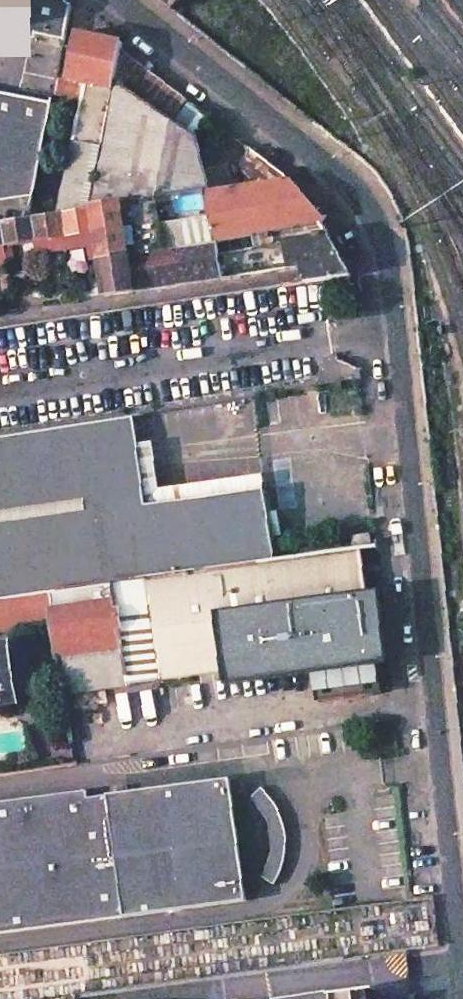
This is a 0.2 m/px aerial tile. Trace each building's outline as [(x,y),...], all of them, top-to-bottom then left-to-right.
[(65,0),(0,0),(0,22),(11,30),(65,40),(72,6),(65,0)] [(123,43),(77,33),(69,73),(59,71),(53,95),(82,100),(60,212),(90,208),(113,86),(121,49),(123,43)] [(113,86),(90,208),(93,207),(204,191),(206,189),(198,138),(113,86)] [(0,91),(0,198),(34,193),(52,101),(0,91)] [(206,189),(204,191),(211,240),(283,228),(320,222),(324,221),(289,179),(206,189)] [(204,191),(93,207),(96,232),(106,296),(290,268),(286,244),(283,228),(211,240),(204,191)] [(8,257),(8,261),(15,260),(13,243),(36,240),(38,252),(68,248),(74,247),(73,242),(68,242),(67,235),(96,232),(93,207),(90,208),(60,212),(29,216),(0,221),(0,258),(8,257)] [(286,244),(328,237),(320,222),(283,228),(286,244)] [(350,276),(328,237),(286,244),(290,268),(303,266),(307,282),(324,280),(350,276)] [(0,439),(0,600),(48,593),(144,579),(275,560),(271,537),(264,489),(166,504),(147,507),(133,418),(0,439)] [(144,579),(159,681),(309,659),(315,701),(380,690),(361,548),(275,560),(144,579)] [(159,681),(144,579),(48,593),(53,624),(63,695),(119,687),(159,681)] [(48,593),(0,600),(0,620),(26,616),(37,627),(53,624),(48,593)] [(0,647),(0,703),(14,701),(6,646),(0,647)] [(0,801),(0,933),(246,901),(229,778),(88,797),(86,789),(0,801)] [(274,803),(261,789),(251,798),(268,821),(271,852),(263,876),(275,884),(284,863),(286,851),(282,819),(274,803)] [(374,989),(339,994),(339,989),(272,998),(378,998),(374,989)]
